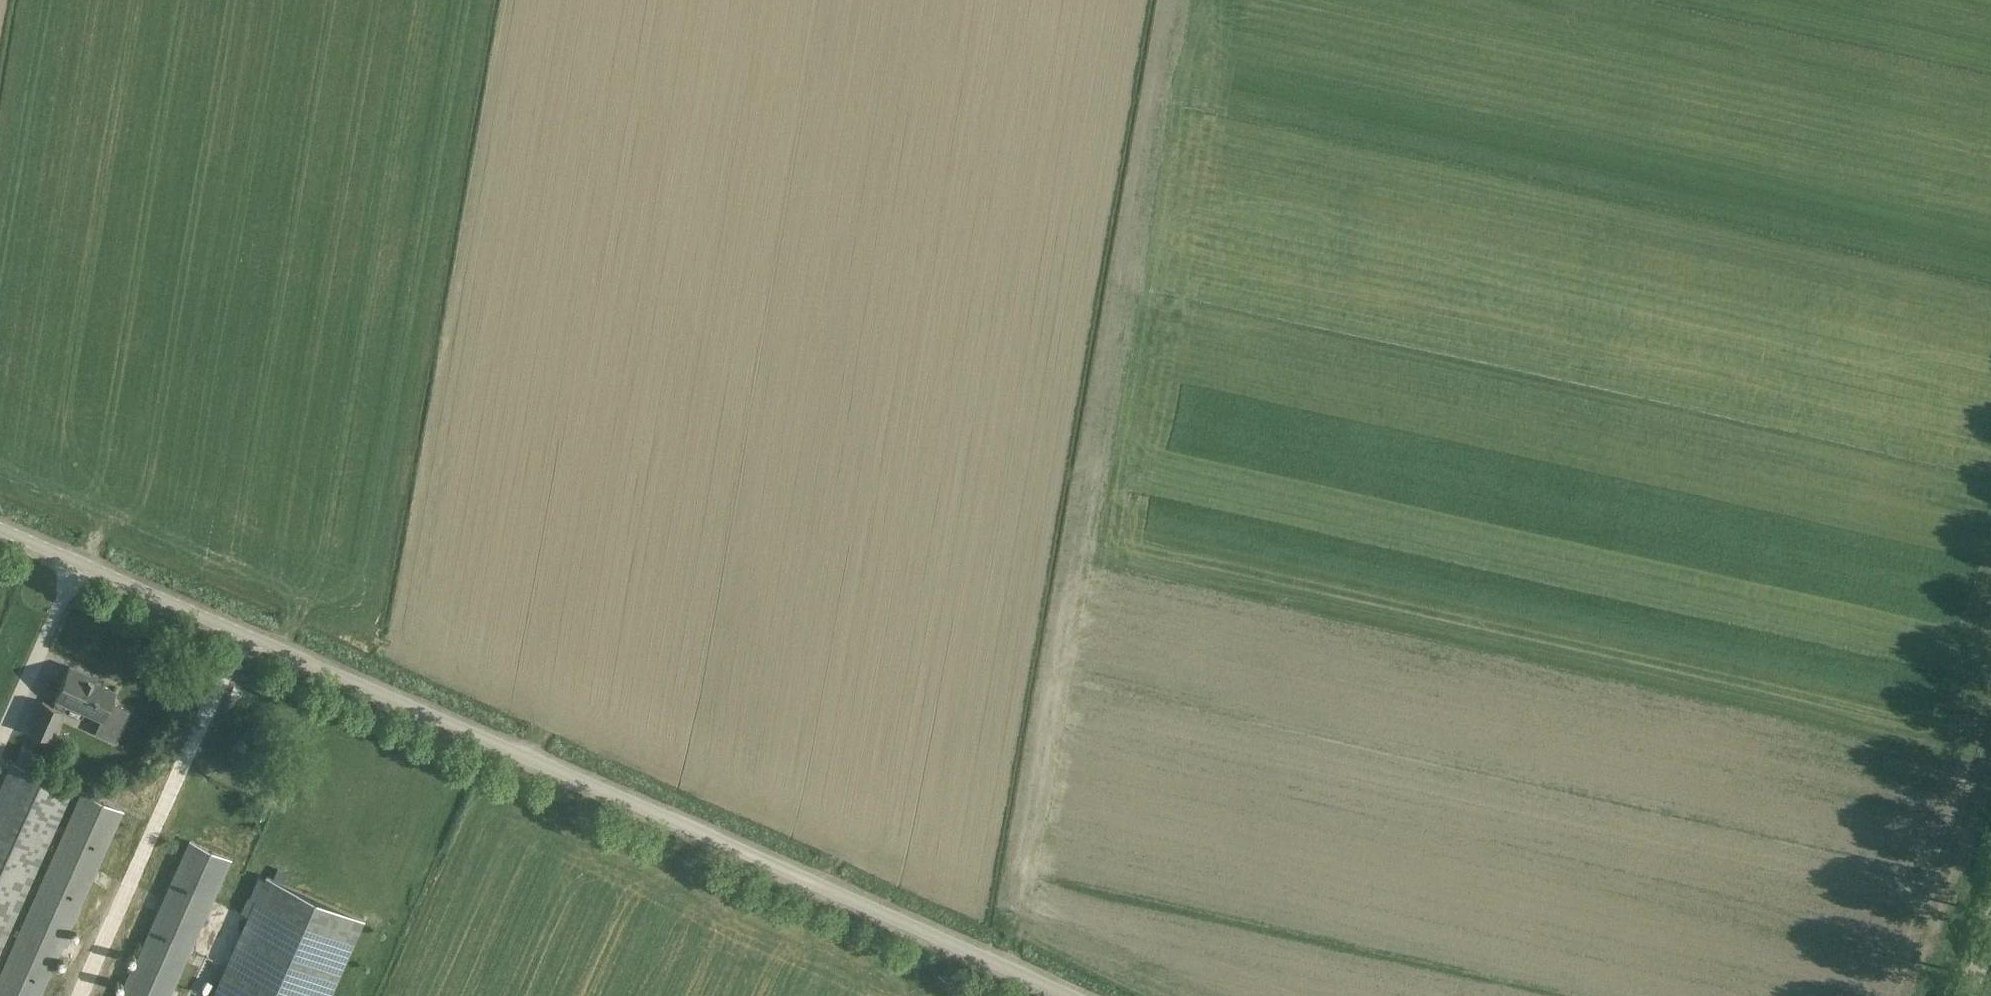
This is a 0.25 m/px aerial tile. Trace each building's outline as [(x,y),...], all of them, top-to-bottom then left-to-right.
[(42,701),(29,730),(51,740),(64,710),(63,710),(66,702),(102,718),(96,732),(116,741),(129,710),(110,701),(114,690),(87,678),(89,675),(69,666),(55,698),(56,698),(53,706),(42,701)] [(0,789),(0,948),(63,805),(71,787),(31,769),(36,758),(17,750),(12,761),(4,780),(0,789)] [(82,792),(0,976),(0,995),(40,995),(123,810),(82,792)] [(190,841),(120,995),(168,995),(231,859),(190,841)] [(363,919),(267,876),(212,995),(329,995),(363,919)]
